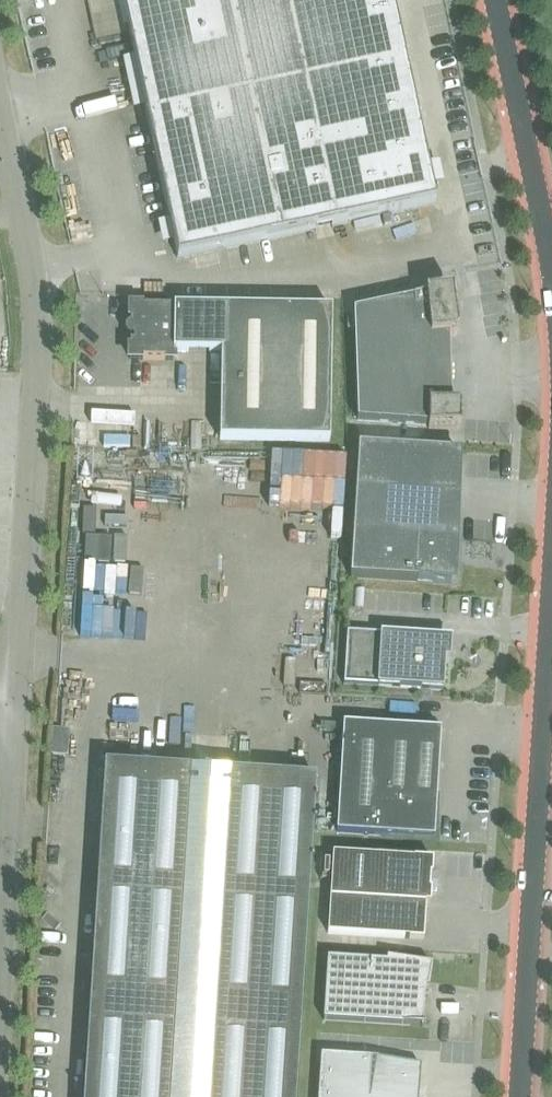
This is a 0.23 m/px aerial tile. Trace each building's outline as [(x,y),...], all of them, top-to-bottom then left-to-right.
[(178,259),(436,203),(432,185),(430,185),(427,170),(429,170),(392,0),(122,0),(178,259)] [(449,335),(455,335),(458,335),(456,314),(452,314),(450,291),(426,294),(426,297),(354,312),(358,421),(429,426),(429,430),(457,430),(457,418),(461,418),(461,406),(451,406),(451,381),(449,335)] [(221,353),(220,437),(220,441),(330,442),(332,311),(174,308),(144,308),(144,309),(131,308),(131,325),(130,325),(127,327),(125,330),(125,334),(127,337),(130,339),(133,339),(133,343),(130,343),(130,347),(130,360),(173,361),(174,353),(221,353)] [(359,447),(350,578),(451,584),(459,453),(359,447)] [(347,632),(344,693),(443,699),(447,639),(347,632)] [(380,835),(434,839),(437,801),(438,796),(440,751),(439,751),(440,734),(441,734),(441,730),(381,727),(381,728),(364,727),(364,726),(355,725),(355,726),(350,726),(350,725),(343,724),(336,833),(380,836),(380,835)] [(83,1096),(206,1096),(227,772),(104,764),(83,1096)] [(206,1096),(296,1096),(316,778),(227,772),(206,1096)] [(333,854),(328,934),(424,941),(427,905),(431,905),(432,891),(430,890),(431,876),(433,876),(433,861),(414,859),(414,860),(333,854)] [(385,962),(325,958),(321,1021),(420,1027),(420,1028),(423,1028),(424,1016),(422,1016),(423,1000),(425,1000),(425,994),(427,965),(385,959),(385,962)] [(386,1061),(379,1060),(321,1057),(319,1096),(419,1096),(421,1066),(392,1062),(391,1064),(386,1063),(386,1061)]
